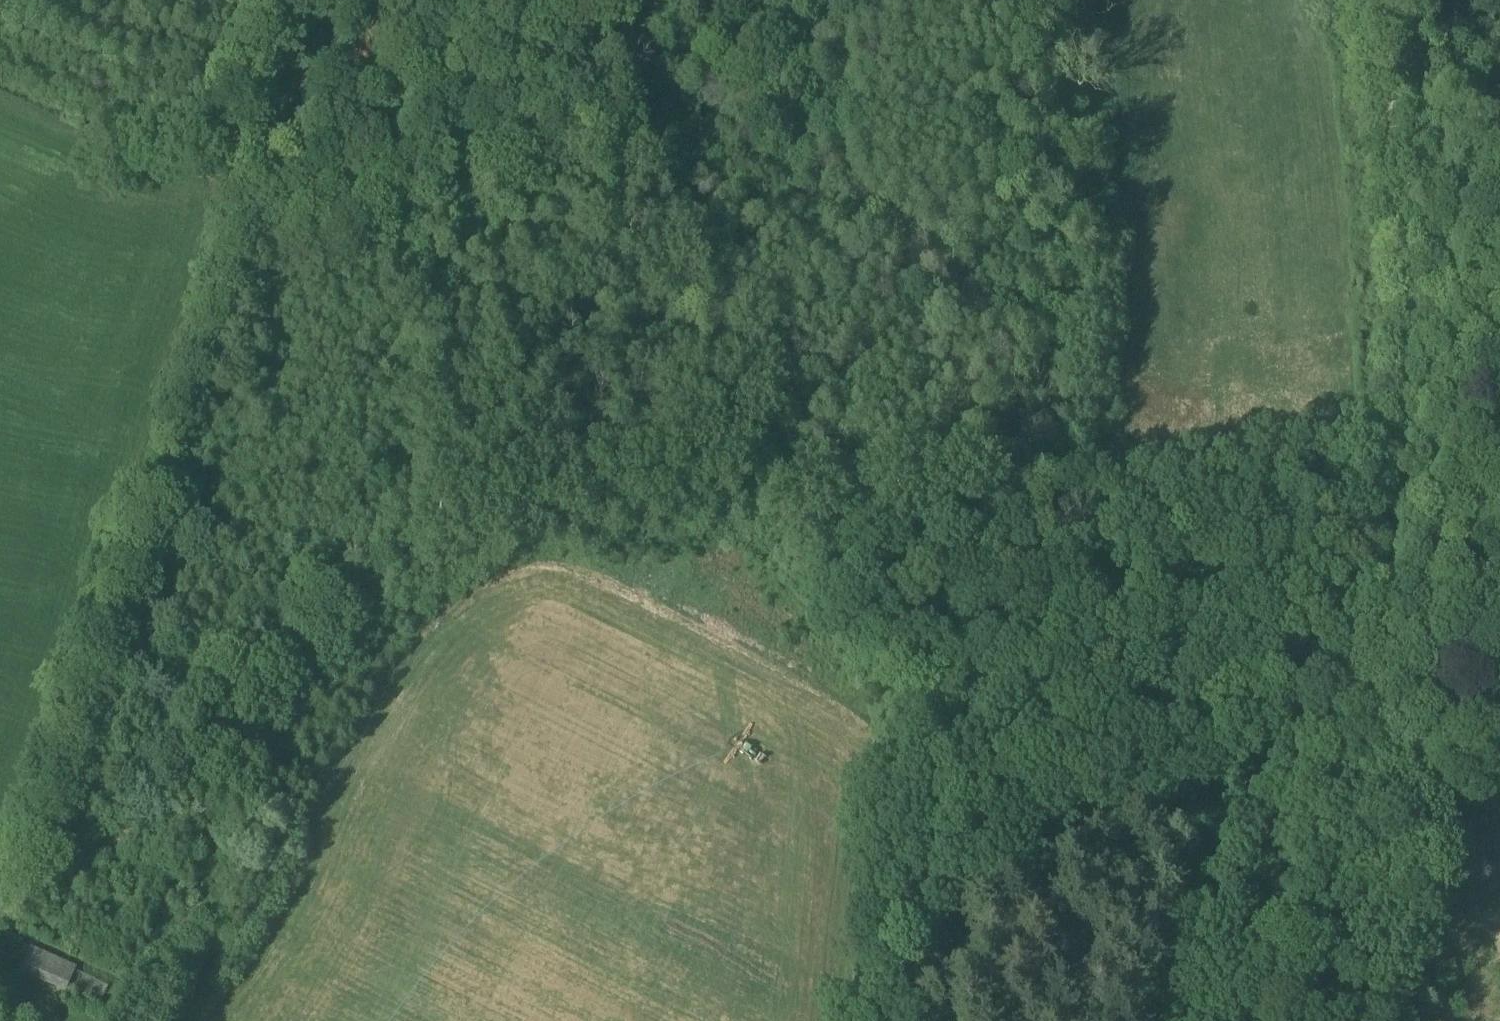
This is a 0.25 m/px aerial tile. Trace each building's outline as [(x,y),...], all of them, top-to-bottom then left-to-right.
[(65,994),(76,968),(30,947),(19,973),(65,994)]
